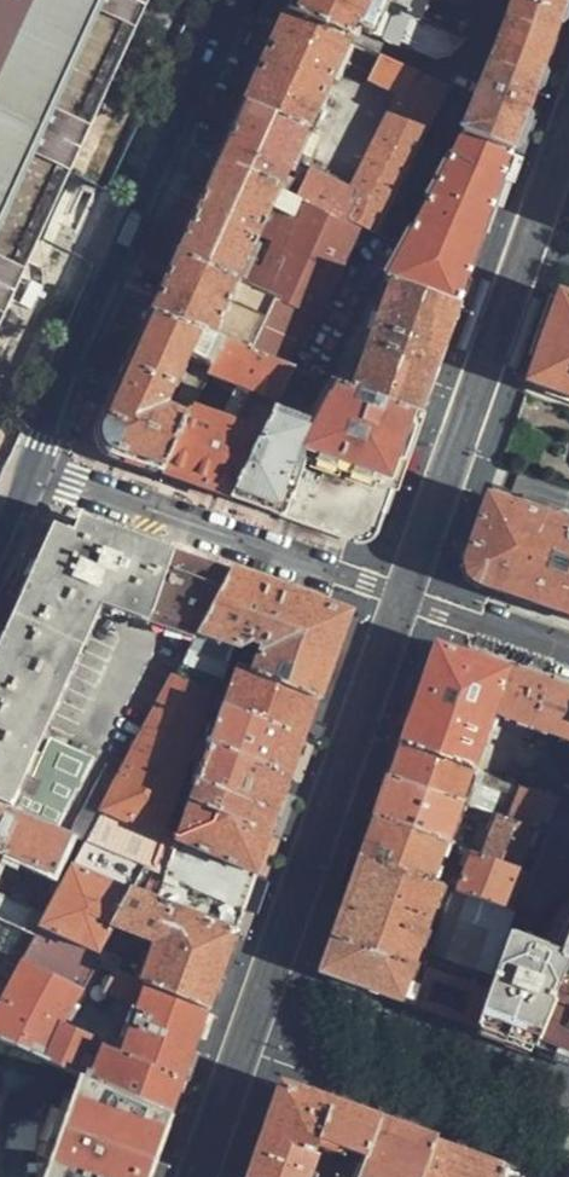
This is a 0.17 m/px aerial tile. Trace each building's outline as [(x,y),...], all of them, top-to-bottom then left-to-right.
[(286,13),(348,40),(355,26),(372,33),(373,31),(436,57),(459,57),(480,0),(292,0),(286,13)] [(512,154),(528,106),(563,8),(566,0),(511,0),(462,136),(512,154)] [(348,40),(286,13),(263,64),(246,103),(307,131),(348,40)] [(302,199),(359,224),(379,232),(449,85),(382,55),(370,79),(406,94),(357,192),(314,173),(302,199)] [(307,131),(246,103),(225,149),(219,163),(281,190),(307,131)] [(395,284),(458,308),(493,207),(512,154),(462,136),(404,243),(384,280),(395,284)] [(281,190),(219,163),(200,208),(179,254),(240,280),(268,219),(281,190)] [(302,199),(281,190),(268,219),(277,224),(250,284),(258,288),(234,345),(279,362),(302,313),(315,319),(359,224),(302,199)] [(160,297),(152,314),(223,341),(234,345),(258,288),(250,284),(240,280),(179,254),(160,297)] [(355,391),(420,416),(437,367),(458,308),(395,284),(355,391)] [(522,396),(526,397),(565,411),(568,412),(568,299),(557,295),(522,396)] [(105,453),(163,475),(190,413),(208,375),(223,341),(152,314),(137,348),(105,421),(100,430),(99,440),(100,446),(105,453)] [(234,345),(223,341),(208,375),(275,401),(291,366),(279,362),(234,345)] [(408,450),(420,416),(355,391),(325,379),(309,426),(278,516),(356,544),(365,544),(376,540),(378,538),(408,450)] [(258,509),(278,516),(309,426),(271,410),(258,438),(230,498),(258,509)] [(190,413),(163,475),(196,487),(230,498),(258,438),(190,413)] [(568,617),(568,528),(489,501),(485,499),(464,559),(478,585),(551,611),(568,617)] [(0,658),(0,804),(51,827),(69,787),(74,789),(89,758),(48,740),(41,752),(26,745),(97,596),(196,633),(228,577),(167,555),(103,532),(79,523),(59,529),(5,648),(0,658)] [(231,571),(228,577),(196,633),(173,675),(217,691),(224,669),(236,673),(319,702),(336,654),(350,616),(290,593),(231,571)] [(409,716),(400,742),(473,768),(492,714),(506,670),(435,645),(409,716)] [(506,670),(492,714),(549,735),(568,742),(568,692),(550,686),(506,670)] [(282,806),(319,702),(236,673),(177,841),(158,834),(200,713),(208,717),(217,691),(173,675),(80,840),(142,867),(164,877),(244,912),(282,806)] [(568,769),(568,742),(549,735),(531,787),(558,797),(568,769)] [(473,768),(400,742),(397,751),(388,777),(461,803),(498,817),(545,834),(558,797),(531,787),(473,768)] [(474,1029),(521,1045),(534,1050),(568,964),(568,769),(558,797),(545,834),(531,873),(516,913),(495,972),(488,989),(474,1029)] [(461,803),(388,777),(377,807),(373,819),(446,844),(461,803)] [(48,874),(66,834),(51,827),(0,804),(0,852),(48,874)] [(483,857),(531,873),(545,834),(498,817),(483,857)] [(446,844),(373,819),(363,846),(359,856),(433,883),(446,844)] [(112,970),(208,1013),(227,961),(244,912),(164,877),(153,901),(130,892),(142,867),(80,840),(46,916),(36,937),(90,960),(112,970)] [(474,854),(460,893),(516,913),(531,873),(483,857),(474,854)] [(433,883),(359,856),(318,972),(414,1007),(474,1029),(488,989),(414,963),(443,887),(433,883)] [(516,913),(460,893),(438,951),(495,972),(516,913)] [(36,937),(46,916),(0,895),(0,920),(36,937)] [(172,1115),(190,1063),(208,1013),(112,970),(101,993),(129,1006),(110,1050),(60,1028),(90,960),(36,937),(0,1015),(0,1038),(84,1075),(172,1115)] [(568,964),(534,1050),(562,1059),(568,1062),(568,964)] [(84,1075),(71,1103),(53,1103),(45,1104),(39,1145),(39,1176),(150,1176),(163,1138),(172,1115),(84,1075)] [(71,1103),(84,1075),(53,1103),(71,1103)] [(443,1144),(409,1131),(281,1083),(263,1132),(247,1176),(431,1176),(443,1144)] [(443,1144),(431,1176),(531,1176),(511,1169),(443,1144)]
